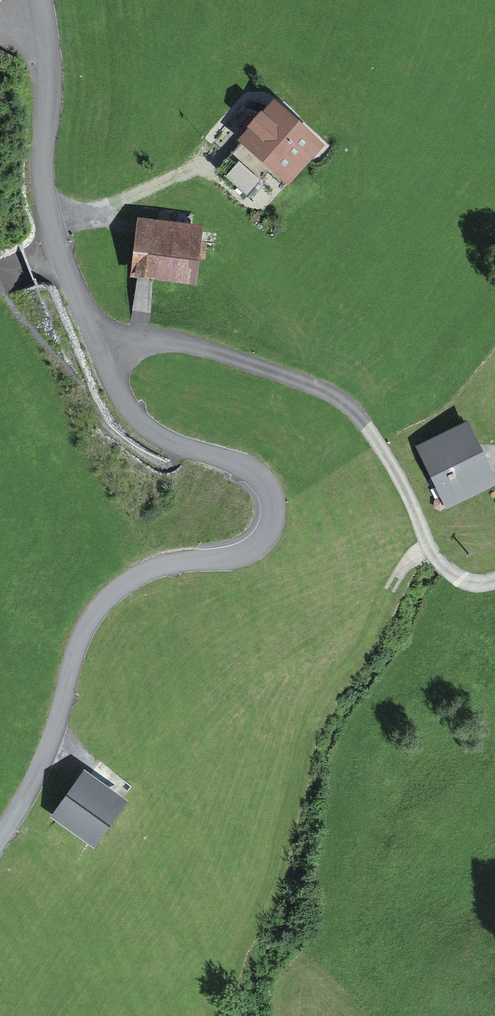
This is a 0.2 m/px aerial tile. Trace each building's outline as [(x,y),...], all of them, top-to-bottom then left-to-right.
[(244,134),(277,167),(318,127),(284,94),(244,134)] [(245,154),(231,169),(252,187),(265,172),(245,154)] [(129,217),(125,270),(197,277),(202,222),(129,217)] [(415,432),(438,494),(494,473),(494,448),(480,408),(415,432)] [(84,763),(56,814),(104,841),(132,790),(84,763)]
